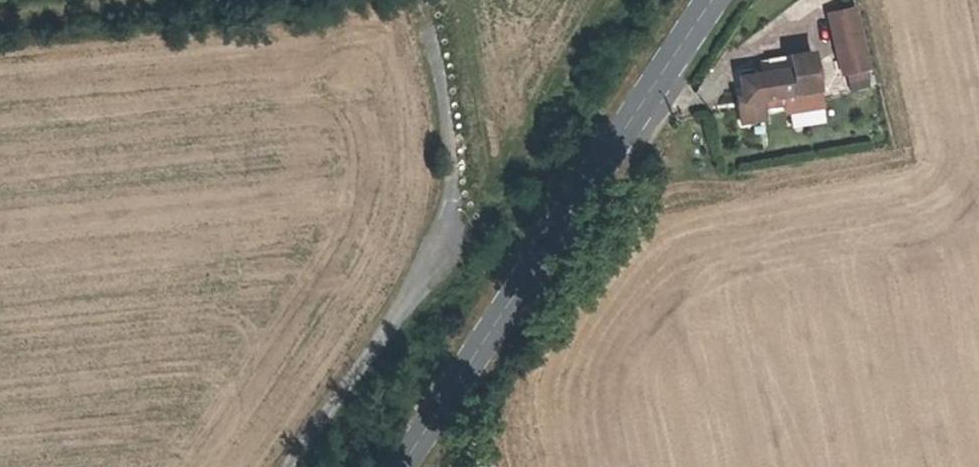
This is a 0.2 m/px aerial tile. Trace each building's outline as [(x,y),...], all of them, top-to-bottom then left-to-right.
[(855,7),(826,14),(841,74),(870,67),(855,7)] [(782,91),(819,84),(812,47),(795,50),(798,67),(741,78),(745,100),(753,99),(754,103),(761,101),(761,98),(768,96),(769,100),(783,98),(782,91)]
